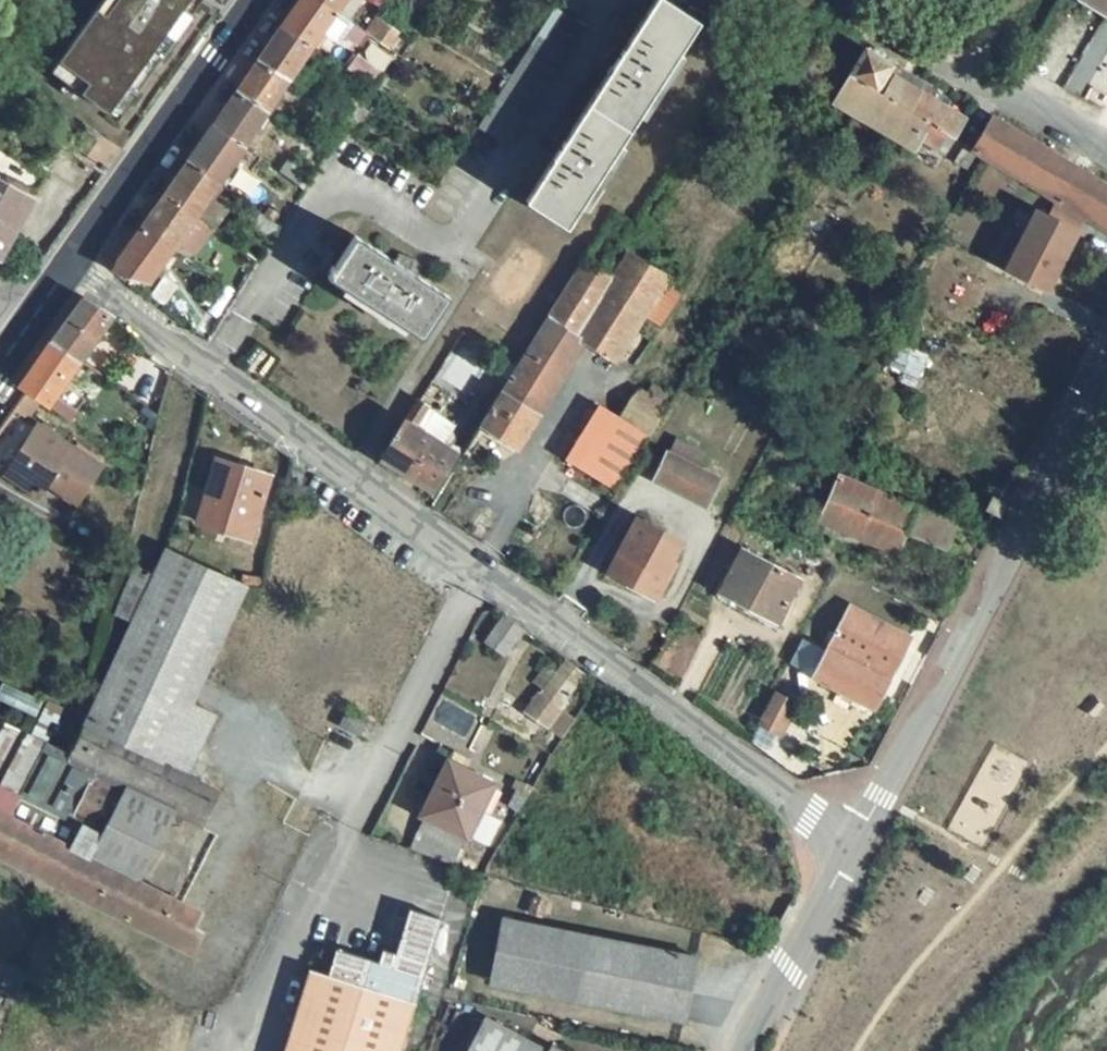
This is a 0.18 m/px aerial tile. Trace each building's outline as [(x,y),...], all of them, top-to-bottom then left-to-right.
[(137,93),(193,14),(192,14),(184,8),(190,0),(103,0),(53,71),(110,112),(114,107),(128,87),(136,92),(137,93)] [(192,14),(202,0),(190,0),(184,8),(192,14)] [(283,23),(316,46),(319,48),(329,36),(335,41),(349,20),(343,16),(320,0),(299,0),(283,23)] [(343,16),(354,0),(320,0),(343,16)] [(343,16),(349,20),(363,2),(360,0),(354,0),(343,16)] [(667,0),(655,0),(525,201),(567,228),(701,22),(667,0)] [(1078,1),(1106,19),(1106,0),(1078,0),(1078,1)] [(584,24),(555,7),(534,39),(511,75),(484,115),(476,128),(505,146),(584,24)] [(376,19),(367,33),(368,34),(373,37),(383,24),(376,19)] [(283,23),(261,56),(292,79),(316,46),(283,23)] [(383,24),(373,37),(388,48),(397,34),(383,24)] [(368,34),(359,45),(380,60),(388,48),(373,37),(368,34)] [(875,47),(872,53),(886,60),(889,56),(875,47)] [(846,80),(798,51),(784,74),(912,149),(919,137),(936,146),(935,147),(944,152),(954,136),(952,135),(963,117),(949,109),(955,99),(886,60),(872,53),(866,48),(846,80)] [(1098,106),(1106,91),(1106,64),(1086,52),(1065,87),(1098,106)] [(357,54),(346,68),(374,88),(386,73),(357,54)] [(261,56),(237,90),(270,113),(292,79),(261,56)] [(114,107),(121,113),(136,92),(128,87),(114,107)] [(237,90),(213,125),(245,147),(270,113),(237,90)] [(993,117),(974,147),(966,143),(955,161),(965,167),(975,153),(979,156),(1057,202),(1083,218),(1106,232),(1106,184),(993,117)] [(213,125),(190,158),(220,181),(245,147),(213,125)] [(100,140),(87,131),(74,150),(87,158),(100,140)] [(190,158),(167,192),(196,214),(220,181),(190,158)] [(288,159),(279,172),(304,191),(314,177),(288,159)] [(13,160),(4,176),(36,194),(45,178),(13,160)] [(89,167),(72,192),(83,200),(102,175),(89,167)] [(4,176),(1,183),(33,200),(36,194),(4,176)] [(33,200),(1,183),(0,182),(0,259),(33,200)] [(167,192),(143,225),(174,247),(178,240),(196,251),(212,226),(196,214),(167,192)] [(1083,218),(1057,202),(1049,217),(1060,223),(1063,218),(1068,221),(1066,226),(1076,231),(1083,218)] [(269,206),(264,214),(274,221),(280,213),(269,206)] [(1019,245),(1006,269),(1047,290),(1076,231),(1066,226),(1060,223),(1049,217),(1036,211),(1019,245)] [(120,257),(113,270),(148,280),(174,247),(143,225),(120,257)] [(355,236),(328,278),(423,339),(450,297),(355,236)] [(1006,269),(1019,245),(1001,236),(988,260),(1006,269)] [(518,368),(481,425),(518,448),(572,362),(562,355),(573,337),(584,343),(615,364),(670,278),(628,252),(612,276),(587,260),(518,368)] [(14,304),(6,298),(0,306),(0,323),(14,304)] [(84,298),(50,344),(78,363),(112,315),(84,298)] [(573,337),(562,355),(572,362),(584,343),(573,337)] [(50,344),(18,388),(26,392),(41,402),(47,406),(52,398),(68,376),(78,363),(50,344)] [(936,352),(929,364),(938,368),(944,357),(936,352)] [(961,353),(957,358),(965,362),(969,357),(961,353)] [(78,363),(68,376),(89,392),(102,376),(78,363)] [(654,385),(647,395),(669,407),(675,397),(654,385)] [(639,391),(621,418),(651,436),(669,407),(647,395),(639,391)] [(28,421),(41,402),(26,392),(12,411),(28,421)] [(52,398),(47,406),(58,414),(63,406),(52,398)] [(404,420),(380,459),(436,493),(473,432),(446,417),(433,438),(416,428),(430,407),(418,399),(404,420)] [(41,426),(7,476),(38,497),(47,483),(76,503),(101,464),(41,426)] [(155,430),(147,427),(143,435),(153,440),(155,430)] [(676,438),(668,453),(699,468),(706,451),(676,438)] [(699,468),(668,453),(655,480),(706,507),(720,478),(706,472),(699,468)] [(271,475),(218,458),(207,495),(199,519),(197,524),(250,540),(271,475)] [(709,467),(706,472),(720,478),(722,473),(709,467)] [(866,488),(840,477),(820,522),(898,555),(907,532),(946,549),(957,526),(885,496),(866,488)] [(868,481),(866,488),(885,496),(893,491),(868,481)] [(997,486),(985,507),(999,516),(1011,493),(997,486)] [(184,515),(199,519),(207,495),(192,490),(184,515)] [(682,541),(638,517),(608,573),(657,599),(670,574),(666,571),(680,546),(682,541)] [(680,546),(666,571),(670,574),(684,548),(680,546)] [(139,881),(174,813),(202,828),(218,795),(219,790),(201,781),(189,775),(197,759),(217,715),(193,704),(248,584),(168,548),(86,721),(68,754),(46,742),(31,735),(8,725),(0,721),(0,857),(164,942),(183,902),(139,881)] [(799,580),(743,551),(724,587),(741,595),(742,604),(754,610),(762,606),(780,616),(790,597),(799,580)] [(741,595),(724,587),(721,592),(742,604),(741,595)] [(780,616),(762,606),(754,610),(777,621),(780,616)] [(911,638),(852,607),(814,677),(842,692),(836,703),(847,710),(850,704),(870,715),(911,638)] [(505,658),(524,631),(503,617),(483,642),(505,658)] [(538,693),(522,711),(541,723),(576,669),(566,662),(556,675),(544,668),(534,681),(544,688),(539,694),(538,693)] [(576,669),(541,723),(561,738),(575,717),(559,707),(585,675),(576,669)] [(770,698),(753,731),(774,742),(792,710),(770,698)] [(208,764),(197,759),(189,775),(201,781),(208,764)] [(494,783),(449,761),(421,815),(467,838),(480,811),(494,783)] [(529,796),(517,789),(506,806),(519,813),(529,796)] [(480,811),(467,838),(490,847),(503,821),(480,811)] [(459,854),(467,838),(421,815),(415,835),(459,854)] [(286,1050),(400,1050),(440,920),(408,911),(396,956),(382,952),(378,964),(336,951),(328,977),(310,971),(286,1050)] [(591,937),(506,920),(492,985),(577,1002),(591,937)] [(698,958),(591,937),(577,1002),(686,1022),(698,958)] [(484,1019),(467,1050),(546,1050),(484,1019)]
